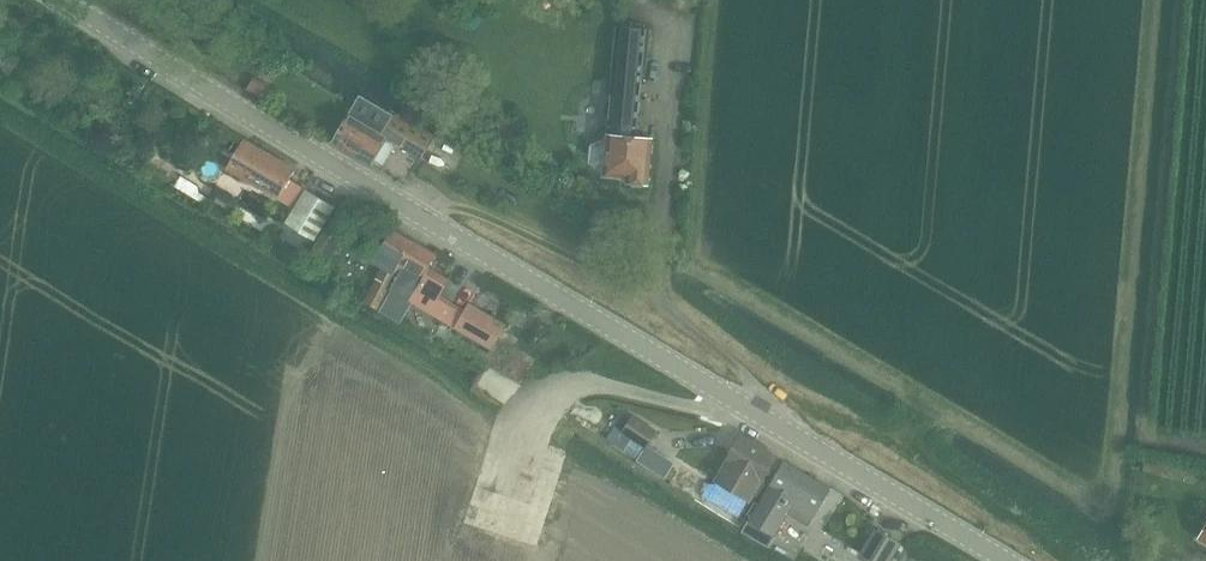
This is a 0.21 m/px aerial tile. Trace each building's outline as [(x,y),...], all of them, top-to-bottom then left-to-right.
[(626,182),(630,182),(632,185),(644,186),(646,184),(649,184),(654,137),(632,135),(638,56),(644,57),(647,27),(618,24),(608,133),(607,133),(606,138),(592,144),(590,161),(603,171),(603,175),(626,177),(626,182)] [(352,112),(335,141),(371,162),(374,158),(384,164),(396,143),(419,156),(431,136),(361,94),(351,111),(352,112)] [(245,137),(227,168),(278,198),(295,208),(306,189),(289,179),(296,167),(245,137)] [(173,180),(172,182),(173,183),(205,202),(207,198),(208,198),(199,193),(198,186),(185,179),(179,181),(174,178),(173,180)] [(288,223),(280,237),(304,251),(312,237),(315,239),(323,225),(334,206),(306,189),(295,208),(286,222),(288,223)] [(342,237),(326,227),(310,252),(311,253),(307,260),(323,269),(327,262),(342,237)] [(364,297),(363,299),(378,308),(379,306),(394,280),(395,280),(415,291),(418,286),(396,274),(415,241),(392,229),(375,259),(374,261),(382,266),(364,297)] [(415,241),(396,274),(418,286),(415,291),(409,301),(413,303),(453,325),(455,327),(463,313),(461,311),(438,298),(449,279),(428,267),(436,254),(415,242),(415,241)] [(463,313),(455,327),(457,328),(475,339),(491,348),(493,344),(503,328),(505,323),(476,306),(469,302),(463,313)] [(504,371),(521,381),(533,360),(516,350),(504,371)] [(615,425),(606,438),(614,444),(624,451),(636,459),(641,452),(645,446),(633,437),(623,431),(624,429),(632,418),(624,412),(616,423),(615,425)] [(624,429),(623,431),(633,437),(645,446),(646,447),(657,431),(633,416),(632,418),(624,429)] [(728,459),(720,472),(716,479),(750,499),(762,479),(763,480),(778,454),(743,433),(727,458),(728,459)] [(1153,460),(1150,473),(1162,475),(1164,463),(1153,460)] [(784,461),(763,498),(750,519),(775,533),(788,511),(809,524),(830,487),(784,461)] [(899,541),(876,528),(861,552),(876,560),(889,560),(900,542),(899,541)] [(805,536),(801,543),(809,548),(819,554),(823,548),(813,541),(805,536)] [(823,548),(819,554),(826,558),(830,552),(831,549),(825,545),(823,548)] [(826,558),(830,560),(838,560),(840,558),(830,552),(826,558)]
